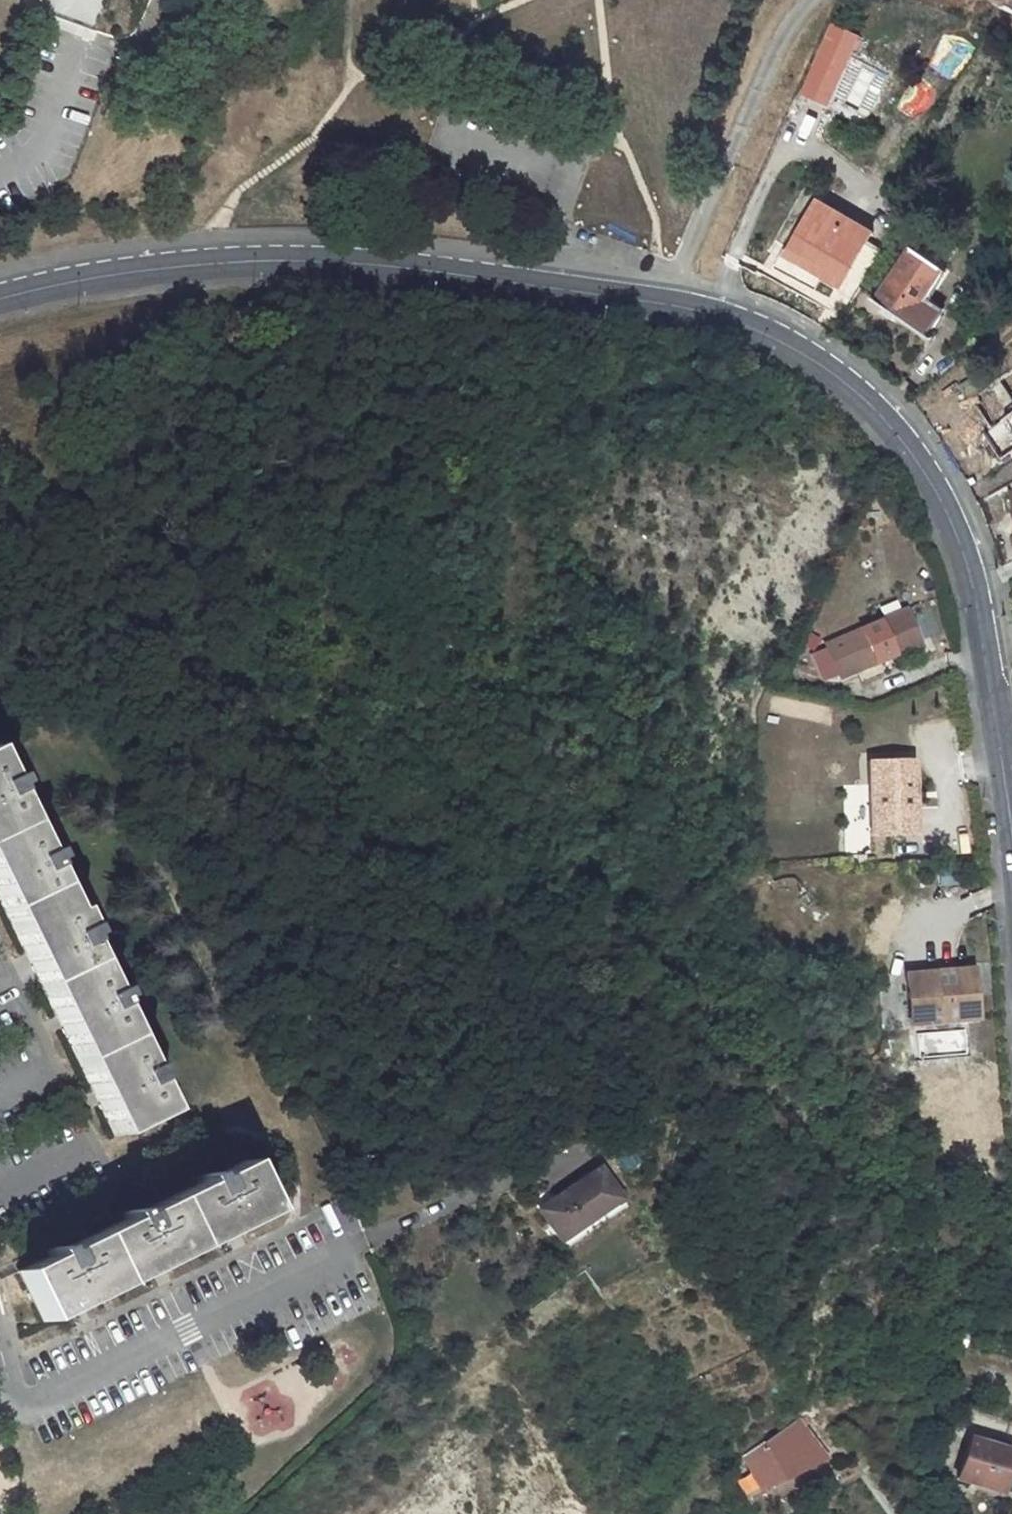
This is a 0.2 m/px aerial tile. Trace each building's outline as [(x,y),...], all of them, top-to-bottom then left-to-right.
[(803,94),(825,105),(857,39),(835,28),(803,94)] [(817,204),(812,212),(866,243),(872,234),(817,204)] [(866,243),(812,212),(788,256),(860,294),(880,264),(861,253),(866,243)] [(879,299),(896,310),(929,331),(941,313),(922,300),(944,267),(914,247),(879,299)] [(999,400),(992,389),(972,402),(971,403),(973,405),(979,414),(999,400)] [(991,428),(1010,456),(1011,454),(1011,414),(991,428)] [(914,603),(835,638),(848,670),(928,635),(914,603)] [(919,756),(875,759),(880,834),(924,830),(919,756)] [(109,1133),(160,1108),(144,1072),(150,1069),(147,1059),(139,1063),(108,995),(115,992),(111,984),(104,987),(79,932),(86,929),(72,901),(66,904),(43,855),(49,852),(45,843),(39,847),(9,781),(14,778),(11,770),(4,773),(0,764),(0,900),(109,1133)] [(983,967),(919,972),(923,1023),(987,1018),(983,967)] [(15,1269),(39,1320),(264,1216),(239,1163),(205,1180),(203,1175),(193,1180),(195,1184),(129,1216),(126,1211),(118,1215),(121,1220),(51,1252),(49,1247),(41,1251),(43,1256),(15,1269)] [(596,1168),(539,1211),(561,1240),(618,1197),(596,1168)] [(803,1418),(738,1453),(760,1493),(824,1458),(803,1418)] [(1010,1452),(972,1440),(960,1479),(980,1486),(979,1491),(997,1496),(1010,1452)]
